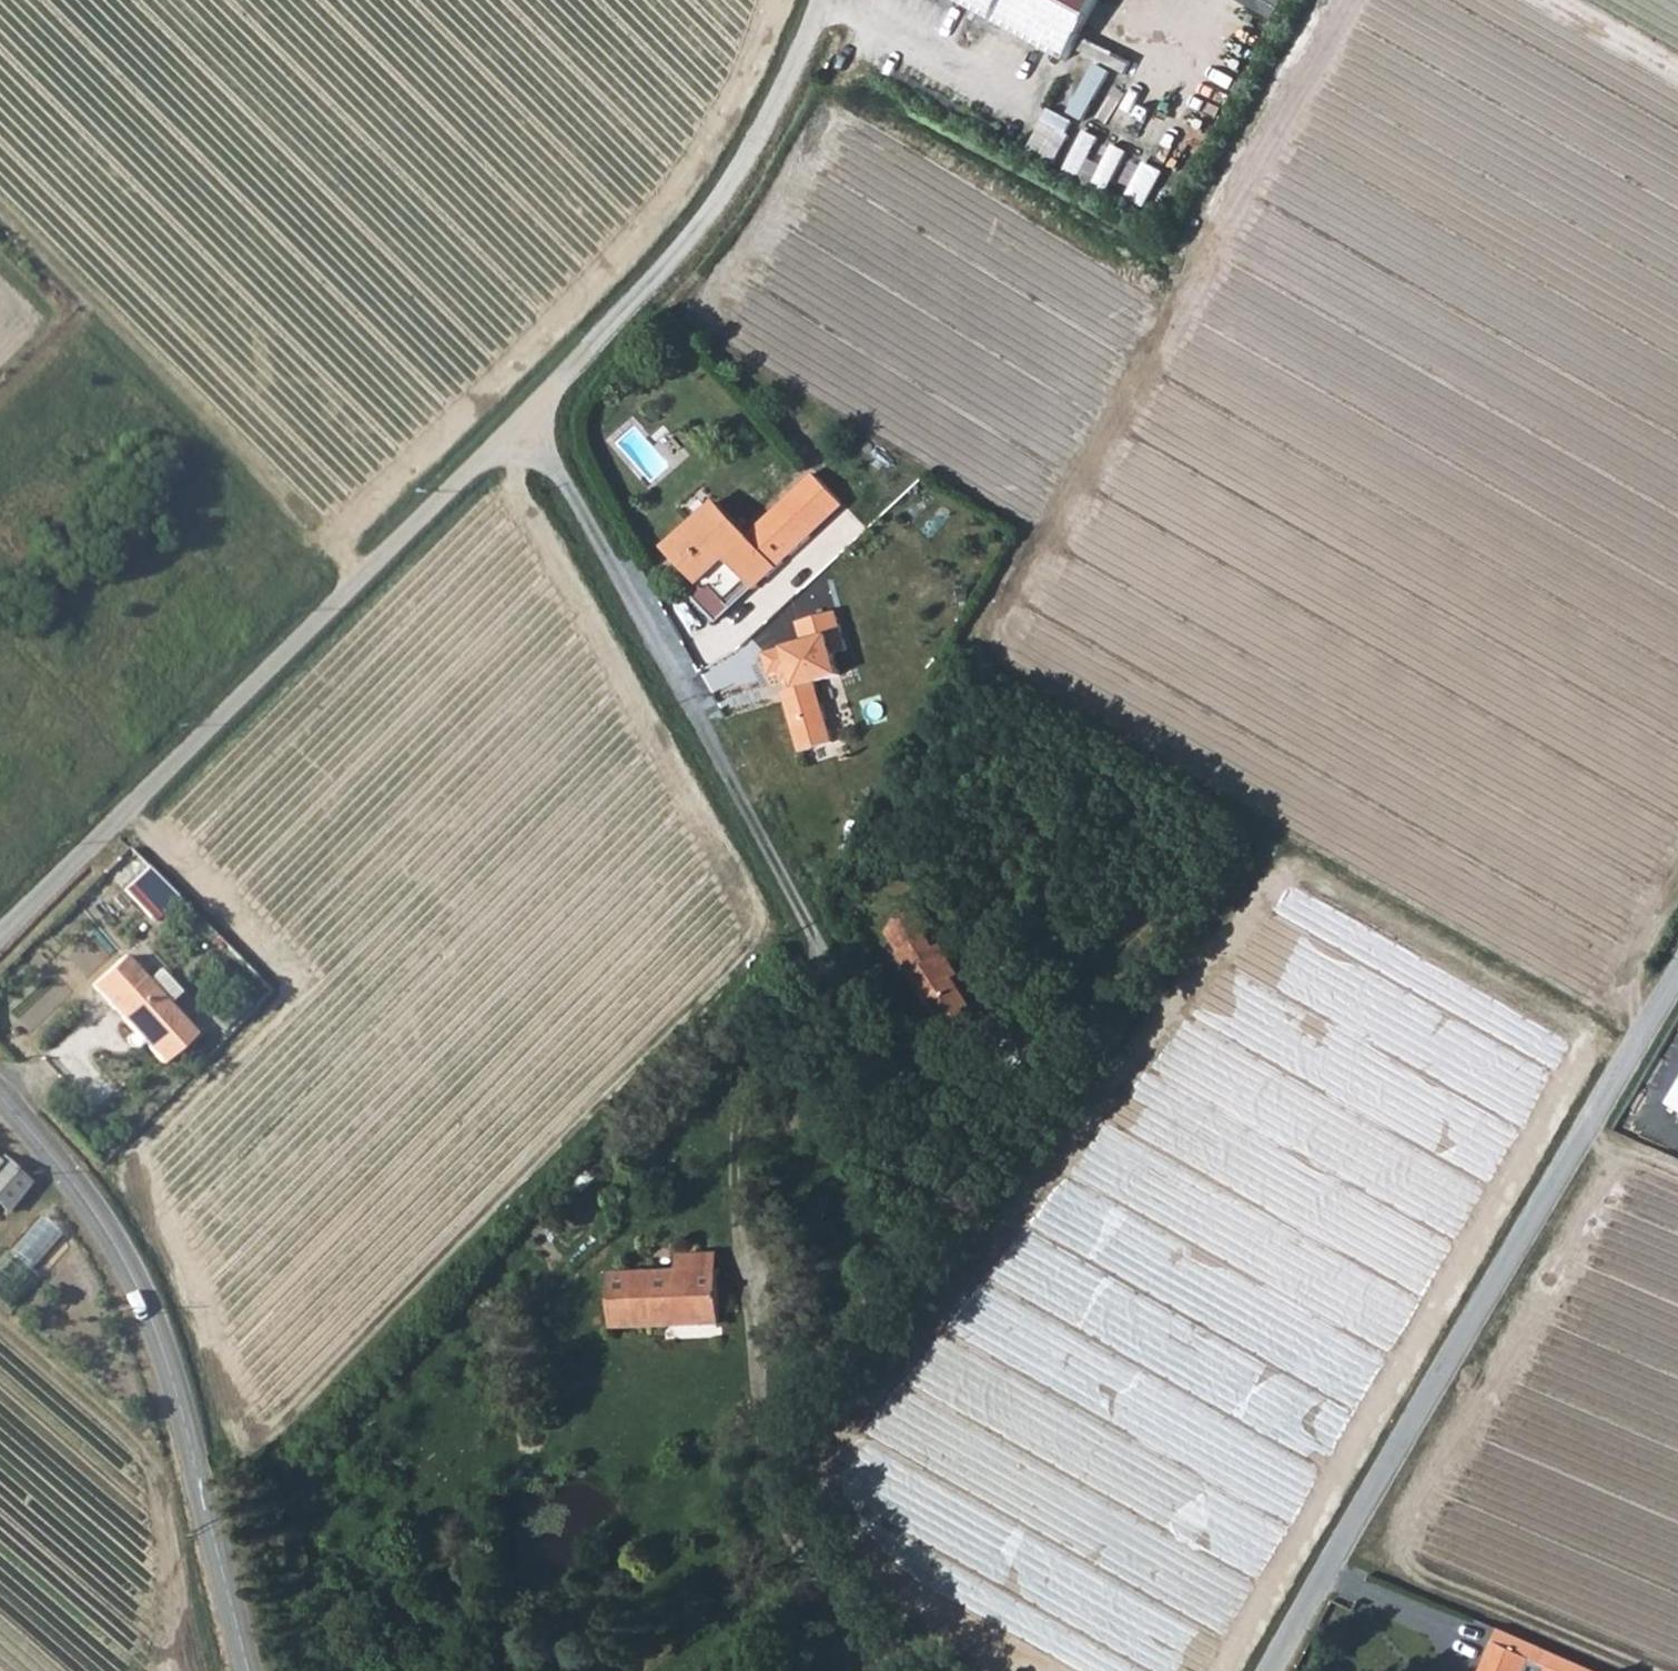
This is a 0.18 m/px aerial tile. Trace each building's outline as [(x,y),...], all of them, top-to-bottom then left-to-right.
[(1070,64),(1104,0),(955,0),(1070,64)] [(835,481),(833,482),(831,485),(823,477),(813,477),(812,485),(758,532),(724,501),(672,548),(702,584),(693,593),(719,620),(758,583),(762,587),(853,502),(835,481)] [(767,650),(773,672),(783,670),(785,679),(797,676),(799,686),(786,689),(802,750),(835,742),(819,680),(843,674),(838,652),(850,648),(841,610),(802,620),(807,639),(767,650)] [(952,975),(931,944),(925,935),(930,930),(915,910),(899,912),(890,932),(902,947),(898,951),(954,1031),(981,1013),(952,975)] [(941,939),(931,944),(952,975),(961,969),(941,939)] [(127,955),(94,985),(136,1031),(129,1037),(129,1040),(133,1045),(137,1045),(143,1039),(164,1062),(197,1032),(167,999),(179,988),(160,967),(148,978),(127,955)] [(1664,1111),(1677,1119),(1677,1087),(1664,1111)] [(6,1208),(32,1179),(6,1155),(2,1147),(0,1146),(0,1203),(6,1208)] [(689,1281),(732,1281),(733,1268),(689,1266),(689,1281)] [(731,1340),(732,1281),(689,1281),(624,1278),(621,1336),(731,1340)] [(1541,1641),(1502,1625),(1495,1639),(1534,1657),(1541,1641)] [(1534,1657),(1495,1639),(1480,1670),(1528,1670),(1532,1662),(1534,1657)] [(1539,1665),(1553,1670),(1577,1670),(1582,1659),(1541,1641),(1534,1657),(1532,1662),(1539,1665)]
